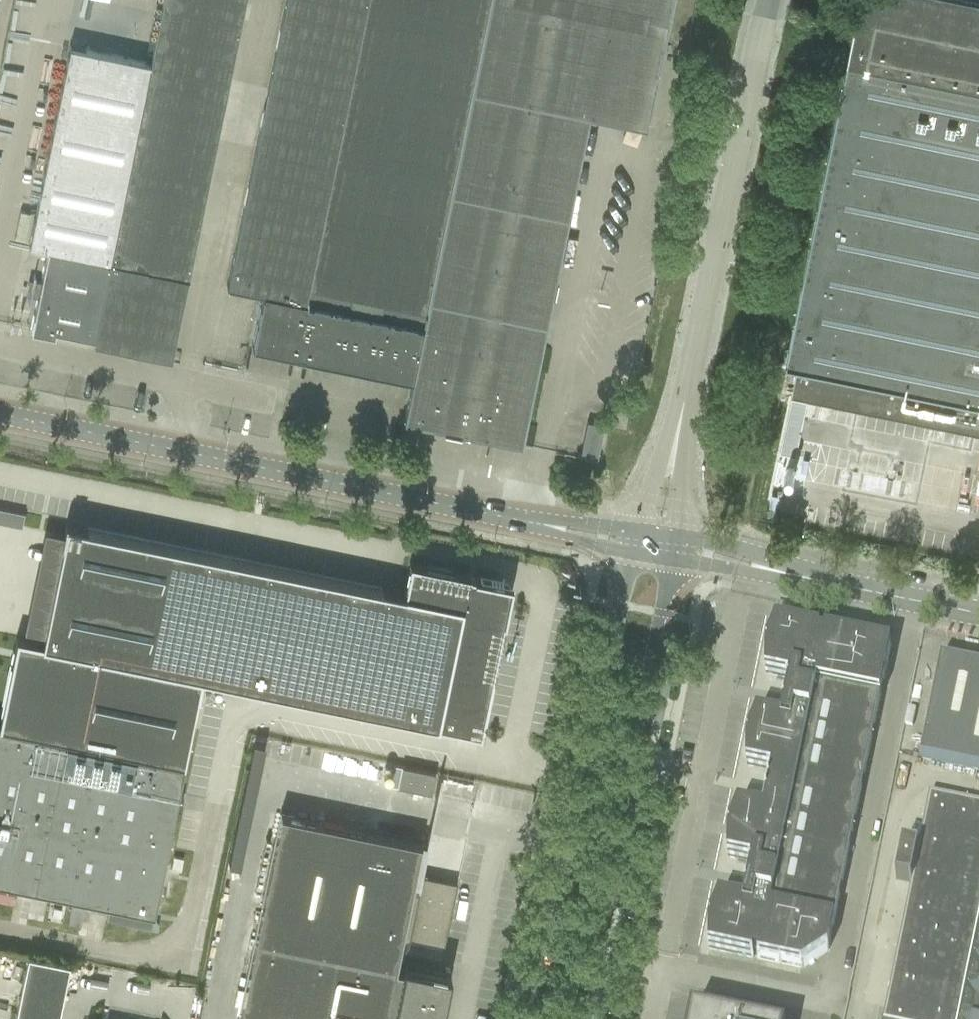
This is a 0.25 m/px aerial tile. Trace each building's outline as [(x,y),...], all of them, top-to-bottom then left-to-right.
[(92,341),(107,344),(171,357),(175,338),(190,262),(244,0),(163,0),(151,62),(150,61),(109,262),(107,270),(93,336),(92,341)] [(232,262),(232,265),(227,284),(265,292),(254,346),(294,354),(313,262),(366,0),(285,0),(232,262)] [(412,378),(489,0),(366,0),(294,354),(412,378)] [(412,378),(404,419),(521,444),(589,113),(645,125),(670,0),(489,0),(412,378)] [(786,361),(799,364),(793,389),(808,392),(809,391),(831,396),(831,397),(833,398),(834,396),(857,401),(856,402),(858,403),(859,401),(882,406),(881,408),(884,408),(884,407),(907,411),(906,413),(909,413),(909,412),(920,414),(920,416),(978,428),(978,0),(860,0),(786,361)] [(55,328),(93,336),(109,262),(150,61),(70,45),(28,244),(47,248),(30,328),(54,333),(55,328)] [(587,421),(579,456),(596,460),(603,425),(587,421)] [(107,901),(154,910),(184,762),(183,762),(197,694),(198,694),(202,676),(240,684),(240,683),(416,720),(450,727),(451,726),(478,732),(478,733),(480,733),(508,597),(507,597),(506,597),(504,597),(503,595),(504,594),(504,593),(505,593),(505,592),(505,591),(505,590),(506,590),(505,589),(505,588),(505,587),(504,586),(503,585),(502,585),(502,584),(501,584),(500,584),(499,584),(498,584),(497,584),(496,585),(495,583),(495,580),(496,581),(497,579),(409,561),(403,591),(382,587),(382,588),(87,527),(65,522),(61,544),(62,544),(42,641),(16,636),(0,715),(0,879),(107,901)] [(757,715),(750,732),(753,733),(750,748),(746,747),(746,766),(772,772),(763,812),(738,806),(731,824),(734,825),(731,839),(727,839),(727,858),(753,863),(744,903),(719,898),(712,916),(715,917),(712,931),(708,930),(708,950),(753,959),(753,955),(758,956),(757,960),(801,969),(828,952),(890,647),(824,633),(824,637),(819,636),(820,632),(775,623),(768,641),(772,642),(769,656),(765,656),(765,675),(790,680),(782,720),(757,715)] [(940,660),(920,760),(978,772),(978,668),(940,660)] [(681,756),(691,759),(693,750),(682,748),(681,756)] [(401,768),(397,789),(431,795),(435,774),(401,768)] [(674,791),(672,799),(682,801),(684,793),(674,791)] [(883,1018),(978,1018),(978,805),(930,795),(918,850),(902,847),(895,881),(911,885),(886,1007),(883,1018)] [(449,971),(443,970),(442,974),(407,966),(408,962),(402,961),(401,968),(395,967),(401,935),(405,936),(404,942),(406,942),(408,937),(443,944),(456,882),(420,875),(429,831),(427,831),(425,842),(280,812),(237,1018),(439,1018),(449,971)] [(73,903),(69,924),(80,926),(84,906),(73,903)] [(69,962),(27,954),(14,1018),(57,1018),(69,962)]
